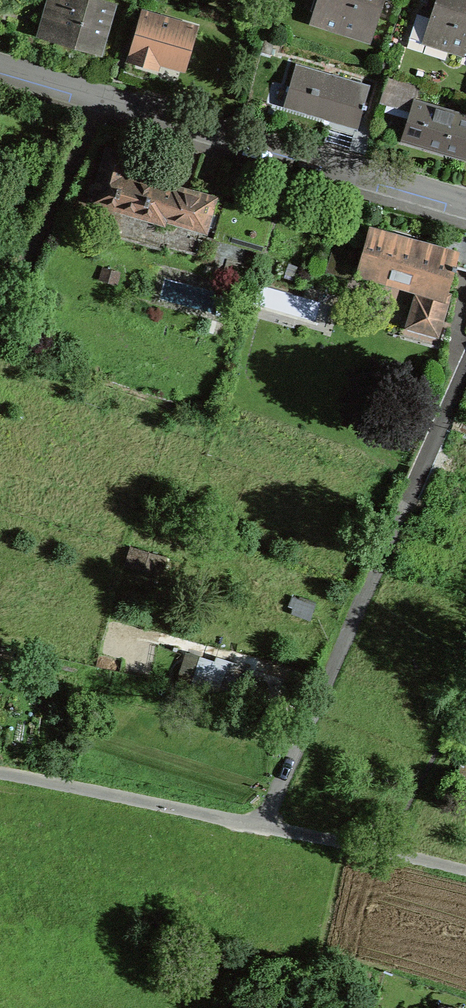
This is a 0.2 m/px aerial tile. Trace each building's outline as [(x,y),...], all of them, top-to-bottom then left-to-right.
[(80,2),(74,0),(38,0),(35,11),(34,10),(33,12),(46,16),(40,35),(67,43),(102,53),(116,5),(99,0),(81,0),(80,2)] [(315,13),(350,24),(347,31),(370,38),(382,0),(319,0),(315,13)] [(431,18),(427,32),(429,33),(447,39),(446,45),(462,50),(462,52),(465,53),(465,0),(437,0),(431,18)] [(182,67),(194,28),(144,13),(131,57),(156,64),(157,59),(182,67)] [(409,37),(426,43),(429,33),(427,32),(431,18),(417,13),(409,37)] [(275,39),(265,36),(261,51),(271,54),(275,39)] [(349,149),(365,153),(374,121),(361,117),(363,108),(365,108),(366,105),(364,104),(370,85),(295,63),(289,86),(289,87),(283,106),(330,120),(329,120),(355,128),(349,149)] [(413,102),(414,101),(419,86),(388,76),(383,93),(413,102)] [(414,101),(413,102),(402,138),(465,157),(465,154),(465,116),(414,101)] [(206,230),(216,233),(226,200),(170,184),(169,187),(124,174),(130,155),(107,148),(92,202),(163,223),(164,219),(206,231),(206,230)] [(456,268),(457,265),(454,264),(457,254),(455,254),(455,255),(372,230),(372,229),(370,229),(358,270),(360,271),(360,269),(380,275),(379,276),(380,277),(381,275),(423,287),(419,298),(417,298),(417,299),(413,315),(412,314),(412,316),(439,324),(448,295),(445,294),(453,267),(456,268)] [(116,283),(119,273),(103,268),(100,279),(116,283)] [(159,573),(164,557),(132,549),(128,564),(159,573)] [(223,693),(233,663),(218,658),(216,665),(202,660),(197,680),(209,684),(208,688),(223,693)] [(457,755),(454,764),(451,773),(465,778),(465,758),(457,755)]
